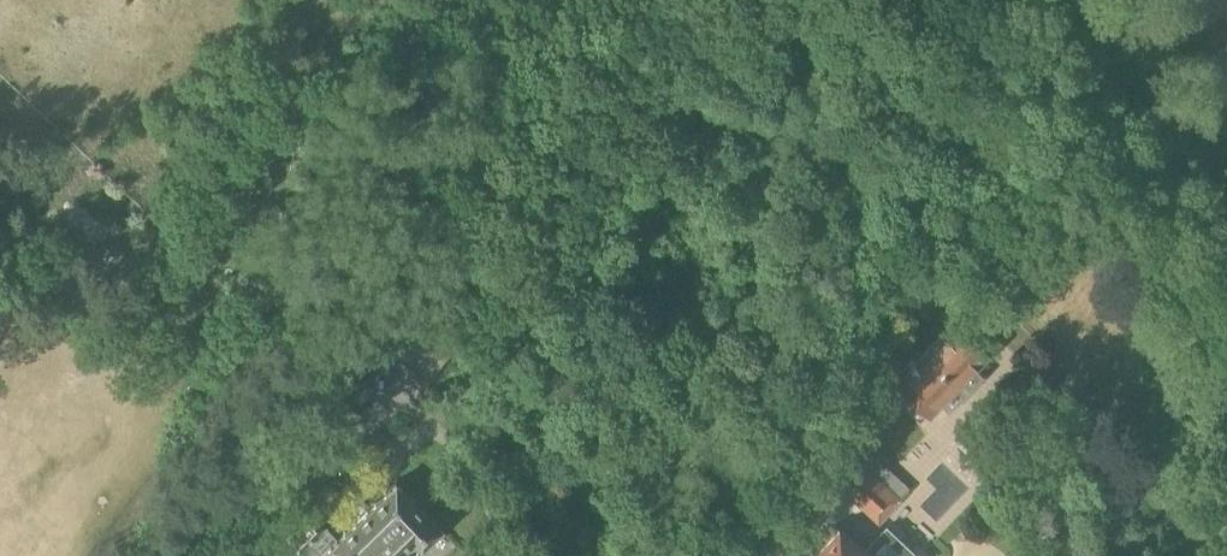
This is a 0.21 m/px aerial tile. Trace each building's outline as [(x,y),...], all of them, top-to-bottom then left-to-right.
[(991,352),(958,320),(955,318),(914,360),(912,358),(910,360),(908,359),(897,370),(896,372),(900,375),(895,380),(901,387),(929,415),(991,352)] [(420,325),(395,355),(406,362),(429,332),(420,325)] [(430,335),(408,364),(417,372),(441,342),(430,335)] [(453,351),(442,344),(418,374),(428,381),(453,351)] [(896,372),(897,370),(892,365),(881,377),(896,392),(901,387),(895,380),(900,375),(896,372)] [(840,482),(859,462),(847,451),(828,471),(840,482)] [(859,462),(840,482),(837,485),(879,524),(903,498),(861,459),(859,462)] [(327,546),(338,555),(397,555),(412,541),(422,550),(444,528),(395,478),(327,546)] [(303,501),(273,529),(298,555),(327,526),(303,501)] [(867,548),(838,521),(815,545),(822,552),(818,555),(875,555),(867,548)] [(887,527),(867,548),(875,555),(917,555),(887,527)]
